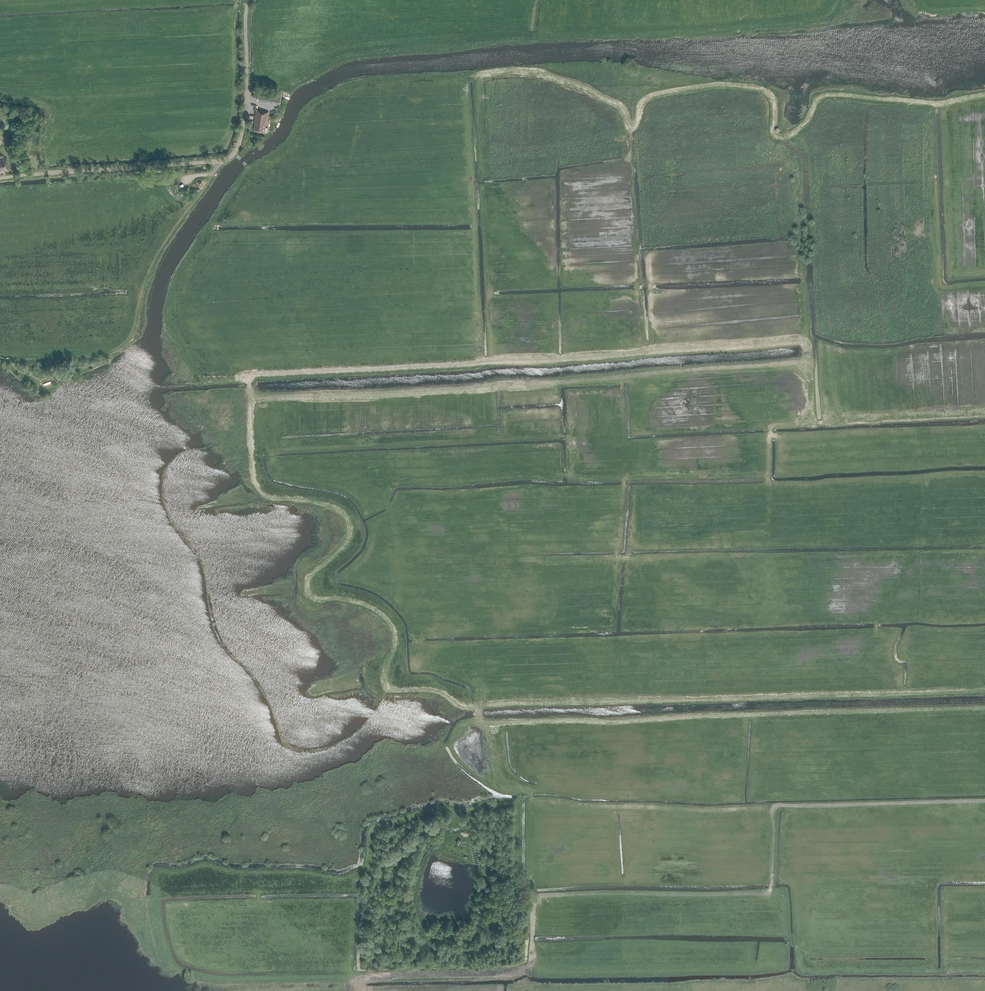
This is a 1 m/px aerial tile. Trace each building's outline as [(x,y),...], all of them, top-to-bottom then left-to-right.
[(290,95),(284,91),(282,97),(288,100),(290,95)] [(281,95),(258,92),(257,101),(280,105),(281,95)] [(268,112),(256,109),(254,123),(253,130),(264,132),(264,131),(267,132),(268,128),(265,127),(265,125),(266,125),(268,112)]
